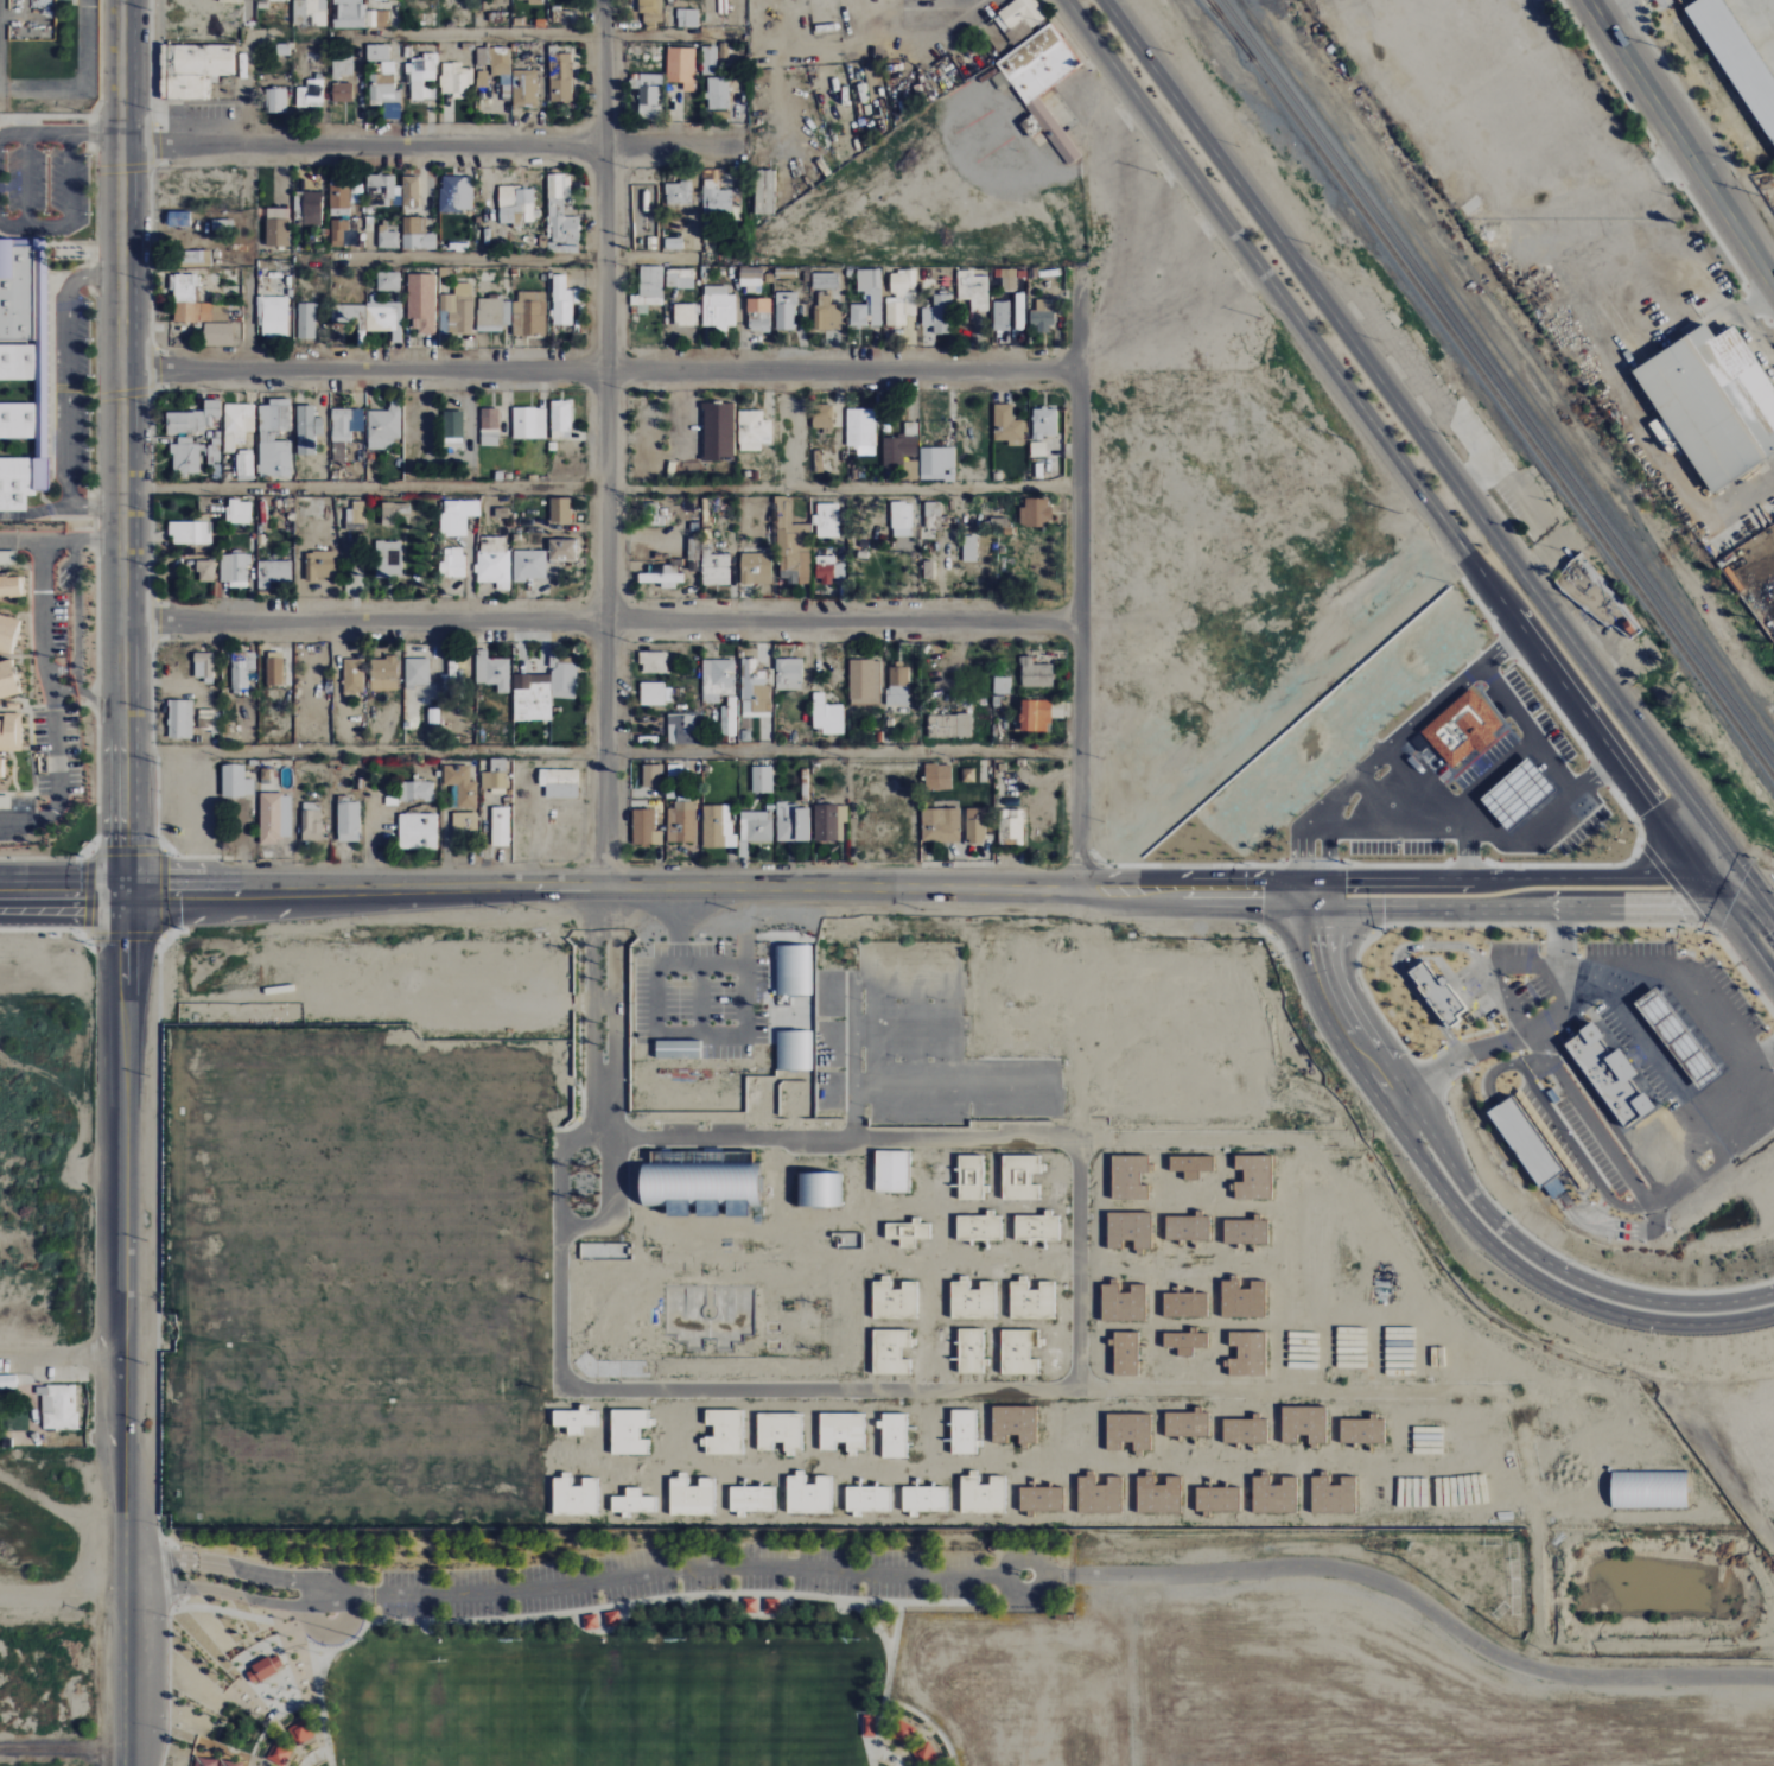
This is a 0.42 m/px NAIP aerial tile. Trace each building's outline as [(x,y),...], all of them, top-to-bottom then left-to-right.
[(294,23),(307,23),(307,0),(294,0),(294,23)] [(388,28),(388,12),(364,11),(365,0),(334,0),(333,27),(388,28)] [(663,0),(641,0),(642,31),(656,31),(656,23),(664,23),(663,0)] [(1035,0),(1015,0),(998,13),(1010,29),(1028,15),(1036,25),(1047,16),(1035,0)] [(1725,0),(1698,0),(1687,7),(1773,150),(1773,80),(1725,0)] [(677,27),(698,28),(698,10),(677,10),(677,27)] [(996,62),(1067,166),(1080,157),(1047,107),(1039,112),(1031,101),(1080,67),(1051,24),(996,62)] [(729,59),(729,43),(719,43),(719,59),(729,59)] [(389,61),(389,45),(366,45),(367,61),(389,61)] [(171,100),(161,100),(161,46),(171,46),(171,63),(171,88),(171,100)] [(171,76),(171,63),(171,46),(235,46),(235,76),(211,76),(171,76)] [(717,47),(702,47),(702,75),(718,75),(717,47)] [(477,66),(491,65),(492,76),(502,75),(503,101),(512,100),(510,48),(477,49),(477,66)] [(667,82),(684,83),(683,92),(694,92),(695,49),(667,48),(667,82)] [(411,100),(436,100),(436,88),(424,89),(424,81),(438,81),(437,53),(423,54),(423,61),(405,61),(405,74),(408,74),(408,81),(411,81),(411,100)] [(353,54),(332,55),(333,79),(354,78),(353,54)] [(571,54),(549,55),(550,102),(572,102),(571,54)] [(384,117),(402,117),(401,90),(395,90),(394,62),(381,62),(381,74),(369,74),(370,106),(384,106),(384,117)] [(462,63),(441,63),(442,94),(453,94),(453,99),(469,98),(469,85),(474,85),(473,68),(462,68),(462,63)] [(514,108),(538,107),(537,70),(513,71),(514,108)] [(488,71),(477,71),(477,88),(488,88),(488,71)] [(211,76),(211,100),(171,100),(171,88),(171,76),(211,76)] [(729,110),(729,78),(709,78),(708,110),(729,110)] [(324,80),(307,80),(307,88),(297,88),(297,107),(324,107),(324,80)] [(352,84),(333,83),(333,102),(352,102),(352,84)] [(639,117),(659,118),(660,86),(640,86),(639,117)] [(287,90),(266,89),(265,113),(287,113),(287,90)] [(775,215),(774,171),(755,171),(756,215),(775,215)] [(548,175),(549,243),(547,244),(548,253),(580,253),(579,217),(564,217),(564,199),(571,199),(571,175),(548,175)] [(367,207),(393,207),(394,176),(368,176),(367,207)] [(419,207),(419,177),(403,177),(402,207),(419,207)] [(440,213),(463,213),(464,177),(441,177),(440,213)] [(733,190),(720,190),(720,180),(703,181),(704,215),(733,214),(733,190)] [(692,204),(692,183),(666,183),(666,205),(692,204)] [(330,210),(351,209),(350,186),(330,187),(330,210)] [(351,203),(362,203),(362,186),(351,186),(351,203)] [(534,225),(533,187),(498,187),(499,225),(534,225)] [(303,225),(321,226),(322,192),(304,192),(303,225)] [(289,247),(289,208),(266,208),(265,247),(289,247)] [(192,212),(192,227),(164,227),(164,222),(164,212),(192,212)] [(403,218),(403,249),(433,249),(434,233),(423,233),(423,218),(403,218)] [(349,231),(349,220),(331,220),(332,248),(344,247),(344,231),(349,231)] [(234,221),(234,231),(211,231),(211,221),(234,221)] [(399,249),(399,232),(388,232),(389,221),(379,221),(379,248),(399,249)] [(683,238),(665,238),(665,250),(683,249),(683,238)] [(35,358),(45,359),(47,242),(0,241),(0,381),(35,382),(35,358)] [(212,252),(212,267),(176,267),(176,252),(192,252),(212,252)] [(664,267),(640,267),(640,290),(632,289),(632,306),(663,306),(664,267)] [(764,268),(740,268),(740,286),(763,286),(764,268)] [(218,269),(237,269),(237,279),(218,279),(218,269)] [(1017,269),(994,269),(994,278),(1002,278),(1002,292),(1017,292),(1017,269)] [(694,289),(694,270),(667,270),(667,288),(694,289)] [(850,327),(870,327),(882,327),(881,270),(858,270),(858,294),(871,293),(871,304),(850,305),(850,327)] [(886,297),(887,327),(907,327),(906,316),(917,315),(916,271),(891,271),(892,297),(886,297)] [(988,276),(973,277),(973,271),(958,271),(958,301),(971,300),(971,312),(988,312),(988,276)] [(377,291),(400,291),(401,273),(378,272),(377,291)] [(201,303),(177,303),(177,294),(177,274),(201,274),(201,303)] [(838,274),(812,274),(813,291),(838,291),(838,274)] [(409,321),(416,320),(416,335),(436,334),(435,275),(408,275),(409,321)] [(567,275),(554,275),(554,325),(573,325),(573,290),(566,290),(567,275)] [(473,334),(474,284),(455,284),(455,295),(441,294),(441,311),(450,311),(450,333),(473,334)] [(729,287),(704,287),(704,326),(718,327),(718,329),(736,330),(737,295),(729,295),(729,287)] [(546,292),(519,292),(519,302),(513,302),(513,336),(547,335),(546,292)] [(796,293),(777,292),(776,331),(795,331),(796,293)] [(841,331),(841,304),(831,304),(832,295),(816,294),(815,330),(841,331)] [(1016,331),(1025,331),(1024,294),(1015,295),(1016,331)] [(933,335),(951,335),(952,295),(934,295),(933,335)] [(256,326),(264,326),(263,337),(288,337),(289,298),(257,298),(256,326)] [(478,332),(504,332),(504,325),(512,325),(511,299),(478,300),(478,332)] [(771,299),(748,299),(748,332),(771,332),(771,299)] [(1029,331),(1052,331),(1053,300),(1036,300),(1036,311),(1030,311),(1029,331)] [(994,331),(1010,331),(1009,302),(993,302),(994,331)] [(400,333),(402,304),(368,303),(367,331),(400,333)] [(229,323),(230,304),(213,304),(212,322),(229,323)] [(298,340),(315,340),(316,304),(299,304),(298,340)] [(697,326),(697,304),(674,305),(675,326),(697,326)] [(177,322),(177,313),(177,305),(216,305),(216,322),(177,322)] [(234,324),(234,347),(205,347),(205,331),(205,324),(234,324)] [(1709,496),(1768,461),(1756,441),(1773,430),(1773,389),(1736,326),(1715,339),(1707,325),(1633,370),(1709,496)] [(35,440),(35,460),(0,459),(0,511),(26,512),(26,492),(47,492),(49,392),(35,392),(35,405),(0,404),(0,440),(35,440)] [(260,406),(261,477),(291,476),(291,441),(276,441),(276,432),(292,432),(291,399),(269,400),(269,406),(260,406)] [(167,413),(167,434),(210,433),(210,418),(222,418),(222,400),(204,401),(205,412),(167,413)] [(552,432),(571,432),(572,402),(552,401),(552,432)] [(368,448),(401,449),(401,402),(390,402),(390,411),(369,411),(368,448)] [(256,404),(225,404),(226,453),(236,453),(236,444),(245,444),(245,432),(256,432),(256,404)] [(702,404),(720,404),(737,404),(737,463),(702,463),(702,460),(702,407),(702,404)] [(994,442),(1008,442),(1008,446),(1024,446),(1024,421),(1012,421),(1012,405),(994,405),(994,442)] [(832,406),(812,406),(812,429),(832,429),(832,406)] [(333,462),(345,462),(345,443),(352,443),(352,432),(365,432),(364,408),(332,408),(333,462)] [(513,439),(547,439),(547,408),(513,408),(513,439)] [(305,421),(305,432),(316,431),(316,441),(327,441),(326,409),(300,410),(301,421),(305,421)] [(481,447),(499,447),(500,410),(481,409),(481,447)] [(877,410),(847,409),(847,447),(857,447),(857,456),(876,457),(877,410)] [(763,411),(738,412),(739,452),(761,451),(761,444),(772,444),(772,421),(763,421),(763,411)] [(463,412),(444,412),(444,451),(463,451),(463,412)] [(884,436),(884,471),(896,471),(896,481),(918,481),(918,462),(904,461),(905,448),(918,448),(918,422),(905,422),(905,437),(884,436)] [(172,474),(200,474),(200,452),(208,453),(208,445),(192,445),(193,438),(180,438),(179,445),(173,445),(172,474)] [(221,464),(221,438),(210,438),(209,464),(221,464)] [(1046,442),(1030,443),(1031,457),(1046,457),(1046,442)] [(920,475),(944,475),(944,448),(920,449),(920,475)] [(822,451),(813,451),(814,473),(823,473),(822,451)] [(237,452),(237,480),(255,480),(254,452),(237,452)] [(550,524),(571,524),(571,499),(550,499),(550,524)] [(1021,527),(1051,527),(1051,499),(1022,499),(1021,527)] [(250,524),(251,502),(228,501),(227,524),(250,524)] [(364,502),(348,501),(347,531),(364,531),(364,502)] [(467,536),(467,517),(480,517),(479,501),(441,502),(442,536),(467,536)] [(810,583),(810,525),(791,525),(792,502),(777,501),(777,583),(810,583)] [(381,527),(396,527),(397,516),(410,517),(410,504),(382,503),(381,527)] [(912,503),(892,503),(892,537),(913,537),(912,503)] [(925,529),(941,530),(941,503),(925,503),(925,529)] [(839,538),(839,504),(815,504),(815,526),(817,526),(817,538),(839,538)] [(170,545),(210,544),(210,522),(170,522),(170,545)] [(963,563),(977,562),(977,536),(963,537),(963,563)] [(478,583),(497,583),(497,590),(509,590),(509,538),(478,537),(478,583)] [(548,561),(575,562),(575,540),(548,540),(548,561)] [(375,578),(402,578),(401,542),(374,542),(375,578)] [(442,578),(465,578),(466,549),(443,548),(442,578)] [(546,551),(514,551),(514,580),(545,581),(546,551)] [(336,578),(337,553),(306,552),(305,582),(316,582),(316,578),(336,578)] [(741,585),(772,584),(771,553),(740,554),(741,585)] [(220,586),(248,586),(249,555),(221,555),(220,586)] [(834,557),(817,557),(817,586),(834,586),(834,557)] [(214,561),(197,561),(197,582),(214,582),(214,561)] [(259,594),(274,594),(274,584),(292,584),(292,561),(258,562),(259,594)] [(845,579),(845,564),(835,564),(835,579),(845,579)] [(638,584),(661,584),(661,587),(684,587),(684,574),(678,574),(677,565),(663,566),(663,574),(638,575),(638,584)] [(0,578),(0,598),(19,598),(18,577),(0,578)] [(0,616),(0,652),(9,655),(18,621),(0,616)] [(215,653),(215,684),(204,684),(204,678),(196,678),(196,653),(201,653),(215,653)] [(231,661),(249,661),(249,653),(231,653),(231,661)] [(668,653),(668,674),(638,674),(638,660),(638,653),(668,653)] [(1054,687),(1018,687),(1018,658),(1034,658),(1034,665),(1041,665),(1054,665),(1054,687)] [(431,659),(431,685),(405,685),(405,659),(422,659),(431,659)] [(743,659),(751,659),(759,659),(759,669),(771,669),(771,688),(743,688),(743,659)] [(267,660),(275,660),(284,660),(284,684),(267,684),(267,660)] [(364,660),(364,693),(345,693),(345,667),(345,660),(364,660)] [(399,680),(374,680),(374,660),(388,660),(399,660),(399,680)] [(458,660),(458,699),(447,699),(447,660),(453,660),(458,660)] [(484,660),(489,660),(494,660),(510,660),(510,693),(497,693),(497,685),(484,685),(484,660)] [(803,660),(803,691),(777,691),(777,660),(791,660),(803,660)] [(712,661),(723,661),(736,661),(736,688),(712,688),(712,661)] [(851,661),(864,661),(876,661),(876,700),(851,700),(851,661)] [(18,697),(11,662),(0,664),(0,700),(18,697)] [(230,662),(239,662),(249,662),(249,688),(230,688),(230,662)] [(579,665),(578,691),(554,690),(555,663),(579,665)] [(888,667),(903,667),(910,667),(910,706),(888,706),(888,667)] [(1010,694),(1011,678),(994,677),(994,694),(1010,694)] [(514,690),(529,688),(529,682),(536,682),(552,681),(553,716),(532,717),(532,722),(516,722),(514,690)] [(641,682),(666,682),(666,687),(673,687),(673,701),(667,701),(667,706),(641,706),(641,694),(641,682)] [(815,693),(826,693),(826,705),(833,705),(845,705),(845,728),(815,728),(815,693)] [(170,700),(187,700),(187,738),(170,738),(170,700)] [(1024,700),(1053,700),(1053,723),(1048,723),(1048,728),(1048,733),(1024,733),(1024,700)] [(199,711),(198,728),(219,729),(220,712),(199,711)] [(3,714),(3,721),(0,721),(0,752),(21,752),(21,714),(3,714)] [(667,714),(699,714),(699,744),(667,744),(667,729),(667,714)] [(973,738),(929,738),(929,714),(947,714),(973,714),(973,738)] [(236,722),(236,743),(223,743),(223,722),(236,722)] [(483,789),(483,773),(492,773),(492,761),(509,761),(509,789),(500,789),(483,789)] [(667,761),(683,761),(683,780),(667,780),(667,761)] [(223,766),(247,766),(247,799),(236,799),(223,799),(223,766)] [(478,808),(459,808),(459,786),(453,786),(445,786),(445,766),(471,766),(471,782),(478,782),(478,808)] [(661,766),(661,788),(644,788),(644,766),(661,766)] [(924,766),(941,766),(942,788),(926,788),(924,766)] [(755,767),(772,767),(772,793),(755,793),(755,767)] [(579,770),(579,790),(559,790),(541,790),(541,769),(579,770)] [(400,782),(435,782),(435,803),(400,803),(400,794),(400,782)] [(261,798),(291,798),(291,843),(275,843),(261,843),(261,798)] [(300,802),(323,802),(323,840),(309,840),(301,840),(300,802)] [(361,802),(361,843),(349,843),(341,843),(341,802),(361,802)] [(697,802),(698,845),(682,845),(668,845),(668,802),(697,802)] [(777,802),(787,802),(787,806),(800,806),(800,809),(809,809),(809,843),(793,843),(777,843),(777,802)] [(815,805),(845,805),(845,841),(832,843),(816,843),(815,805)] [(705,806),(727,806),(727,849),(718,849),(705,849),(705,806)] [(494,808),(511,808),(511,847),(494,847),(494,808)] [(922,811),(961,809),(962,841),(952,841),(922,841),(922,811)] [(966,811),(985,809),(986,840),(975,840),(966,840),(966,811)] [(635,811),(656,811),(656,846),(647,846),(635,846),(635,811)] [(1025,811),(1025,840),(1025,845),(996,845),(996,811),(1025,811)] [(454,836),(454,813),(478,813),(478,836),(454,836)] [(742,813),(768,813),(768,820),(772,820),(772,843),(751,843),(742,843),(742,813)] [(400,815),(438,814),(438,851),(400,851),(400,833),(400,815)] [(812,944),(777,944),(776,995),(812,995),(812,944)] [(1407,972),(1447,1027),(1469,1011),(1442,975),(1437,979),(1423,960),(1407,972)] [(1690,1040),(1666,1006),(1702,982),(1725,1015),(1690,1040)] [(1634,1001),(1697,1090),(1720,1074),(1657,985),(1634,1001)] [(1623,1130),(1655,1110),(1633,1076),(1637,1074),(1620,1047),(1612,1052),(1593,1023),(1565,1041),(1623,1130)] [(776,1069),(812,1070),(812,1030),(777,1030),(776,1069)] [(1647,1082),(1601,1078),(1605,1035),(1643,1038),(1651,1049),(1647,1082)] [(655,1058),(700,1059),(700,1041),(655,1040),(655,1058)] [(1535,1187),(1562,1172),(1515,1094),(1489,1109),(1535,1187)] [(875,1192),(908,1192),(909,1151),(875,1151),(875,1192)] [(958,1199),(982,1199),(983,1156),(959,1155),(958,1199)] [(1003,1199),(1039,1199),(1039,1184),(1031,1185),(1031,1173),(1039,1173),(1039,1155),(1002,1155),(1003,1199)] [(1112,1199),(1135,1199),(1135,1181),(1138,1181),(1138,1172),(1148,1172),(1148,1155),(1112,1155),(1112,1199)] [(666,1216),(748,1215),(748,1206),(758,1206),(758,1163),(639,1164),(640,1207),(666,1207),(666,1216)] [(842,1173),(798,1171),(797,1205),(841,1206),(842,1173)] [(1151,1213),(1107,1212),(1107,1249),(1121,1249),(1121,1241),(1134,1241),(1134,1253),(1151,1253),(1151,1213)] [(1015,1214),(1015,1240),(1058,1240),(1058,1215),(1015,1214)] [(1165,1214),(1165,1240),(1209,1240),(1209,1215),(1165,1214)] [(989,1216),(957,1216),(956,1239),(1000,1240),(1000,1216),(989,1216)] [(1224,1218),(1224,1243),(1267,1244),(1267,1219),(1224,1218)] [(886,1222),(886,1238),(900,1238),(900,1247),(915,1247),(915,1239),(929,1238),(929,1223),(918,1224),(918,1222),(886,1222)] [(872,1317),(916,1318),(917,1281),(901,1281),(901,1290),(888,1290),(889,1280),(873,1279),(872,1317)] [(995,1281),(980,1281),(980,1289),(967,1289),(967,1280),(951,1279),(950,1317),(994,1318),(995,1281)] [(1010,1318),(1054,1317),(1053,1281),(1039,1281),(1039,1290),(1027,1290),(1027,1281),(1010,1281),(1010,1318)] [(958,1372),(982,1372),(982,1328),(958,1329),(958,1372)] [(873,1374),(909,1373),(909,1359),(901,1359),(901,1345),(909,1345),(909,1330),(872,1330),(873,1374)] [(1038,1330),(1002,1330),(1001,1373),(1037,1374),(1038,1359),(1029,1359),(1029,1347),(1038,1347),(1038,1330)] [(80,1429),(43,1429),(43,1384),(77,1384),(77,1412),(80,1412),(80,1429)] [(648,1454),(648,1438),(640,1438),(640,1427),(648,1427),(648,1411),(611,1410),(611,1454),(648,1454)] [(706,1454),(742,1453),(741,1410),(705,1411),(705,1425),(713,1425),(714,1437),(705,1437),(706,1454)] [(952,1410),(950,1453),(974,1454),(975,1410),(952,1410)] [(568,1434),(582,1434),(582,1426),(596,1426),(596,1411),(552,1412),(552,1426),(567,1426),(568,1434)] [(757,1450),(771,1450),(771,1442),(784,1441),(784,1453),(801,1453),(801,1413),(757,1414),(757,1450)] [(863,1452),(863,1414),(820,1414),(819,1450),(834,1450),(834,1441),(847,1441),(847,1452),(863,1452)] [(907,1457),(907,1414),(881,1414),(881,1457),(907,1457)] [(1688,1508),(1687,1471),(1611,1473),(1612,1509),(1688,1508)] [(960,1474),(961,1513),(1004,1512),(1004,1476),(989,1476),(990,1485),(978,1485),(978,1474),(960,1474)] [(596,1478),(581,1478),(581,1486),(570,1487),(569,1475),(552,1476),(553,1515),(597,1514),(596,1478)] [(713,1478),(698,1478),(698,1487),(687,1487),(686,1476),(669,1476),(670,1515),(713,1514),(713,1478)] [(786,1476),(787,1513),(831,1513),(830,1476),(816,1476),(816,1485),(804,1485),(804,1476),(786,1476)] [(773,1487),(730,1487),(730,1512),(774,1512),(773,1487)] [(889,1512),(890,1487),(846,1487),(846,1512),(889,1512)] [(946,1487),(902,1487),(902,1512),(946,1512),(946,1487)] [(611,1496),(611,1511),(655,1512),(655,1497),(640,1497),(640,1488),(625,1488),(625,1497),(611,1496)] [(756,1597),(756,1613),(740,1612),(742,1597),(756,1597)] [(778,1599),(777,1613),(763,1613),(763,1599),(778,1599)] [(617,1611),(619,1625),(605,1627),(603,1613),(617,1611)] [(596,1614),(598,1628),(584,1630),(581,1615),(596,1614)] [(275,1670),(269,1659),(276,1654),(279,1660),(282,1665),(275,1670)] [(254,1673),(272,1664),(269,1659),(267,1656),(266,1657),(252,1665),(250,1665),(252,1669),(254,1673)] [(272,1664),(275,1670),(276,1672),(259,1682),(257,1679),(254,1673),(272,1664)] [(257,1679),(250,1683),(247,1676),(244,1672),(252,1669),(257,1679)] [(861,1715),(873,1715),(873,1738),(861,1738),(861,1715)] [(287,1728),(297,1746),(314,1736),(305,1719),(287,1728)] [(276,1741),(266,1759),(279,1765),(284,1765),(293,1751),(276,1741)] [(929,1742),(912,1749),(919,1765),(923,1765),(937,1760),(929,1742)]
